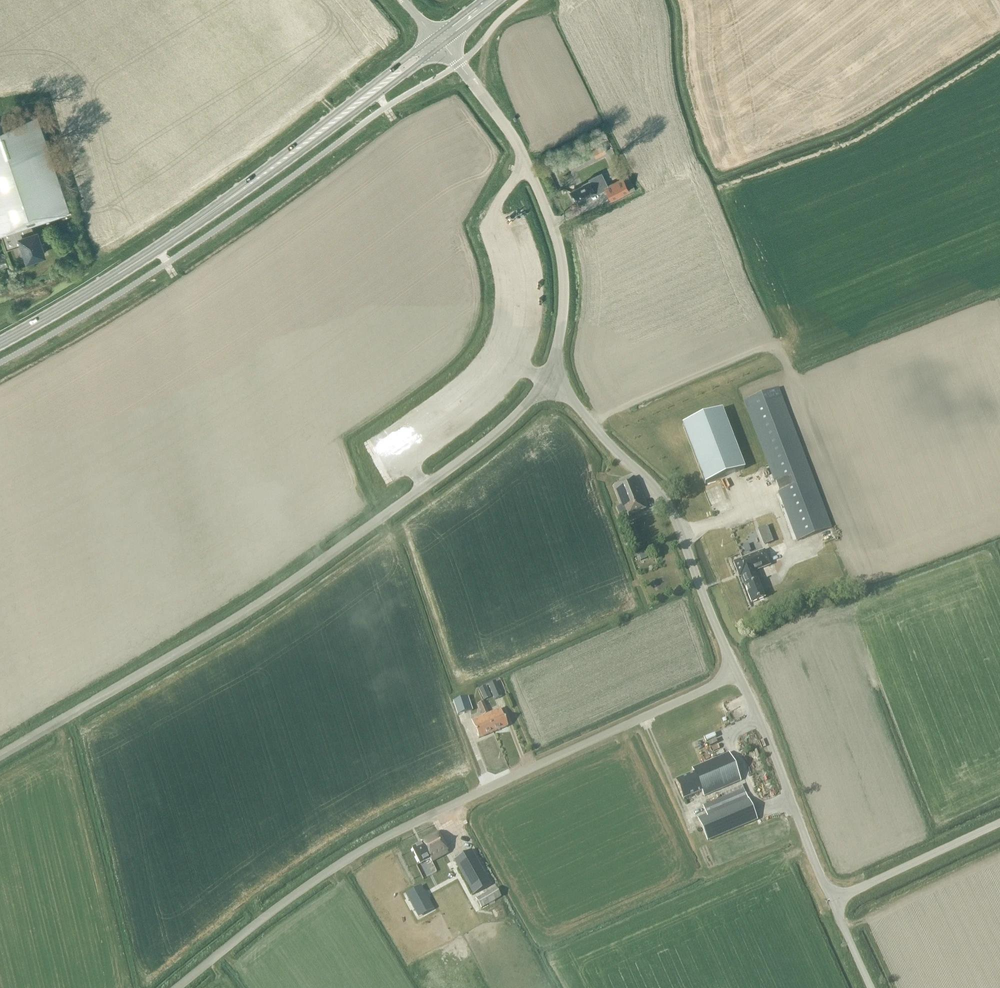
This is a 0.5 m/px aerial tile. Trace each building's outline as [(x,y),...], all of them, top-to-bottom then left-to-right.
[(0,233),(1,235),(2,234),(1,233),(13,229),(17,241),(21,239),(27,258),(33,256),(33,258),(44,255),(43,252),(45,251),(42,244),(40,244),(36,233),(34,233),(31,223),(70,210),(70,209),(69,210),(36,113),(0,125),(0,233)] [(606,152),(603,145),(592,150),(595,157),(606,152)] [(582,184),(582,185),(570,191),(575,201),(595,191),(596,193),(605,188),(611,199),(629,190),(622,178),(608,185),(601,172),(588,179),(589,181),(582,184)] [(796,540),(830,527),(777,387),(743,400),(796,540)] [(705,484),(744,469),(721,410),(682,425),(705,484)] [(643,499),(642,497),(643,497),(635,477),(613,485),(620,505),(616,506),(618,514),(626,511),(628,516),(647,508),(644,499),(643,499)] [(772,541),(767,527),(759,529),(765,544),(772,541)] [(629,536),(632,542),(639,539),(636,533),(629,536)] [(757,579),(754,571),(770,565),(765,550),(734,562),(739,577),(741,576),(745,586),(751,603),(764,598),(757,579)] [(646,558),(644,551),(638,554),(640,561),(646,558)] [(496,682),(488,685),(494,700),(502,697),(496,682)] [(479,690),(483,700),(490,697),(486,687),(479,690)] [(457,716),(472,710),(468,697),(452,702),(457,716)] [(483,716),(488,713),(483,702),(478,704),(483,716)] [(488,721),(493,732),(508,726),(500,709),(485,715),(488,721)] [(478,738),(493,732),(488,721),(485,715),(471,721),(478,738)] [(741,781),(729,753),(691,768),(693,773),(675,781),(683,800),(701,792),(703,797),(741,781)] [(707,842),(758,820),(748,796),(697,818),(707,842)] [(431,862),(448,853),(437,832),(421,841),(422,844),(412,849),(420,864),(430,859),(431,862)] [(474,895),(491,885),(471,850),(454,860),(474,895)] [(416,912),(430,904),(420,886),(406,894),(416,912)] [(481,909),(501,898),(495,887),(475,898),(481,909)]
